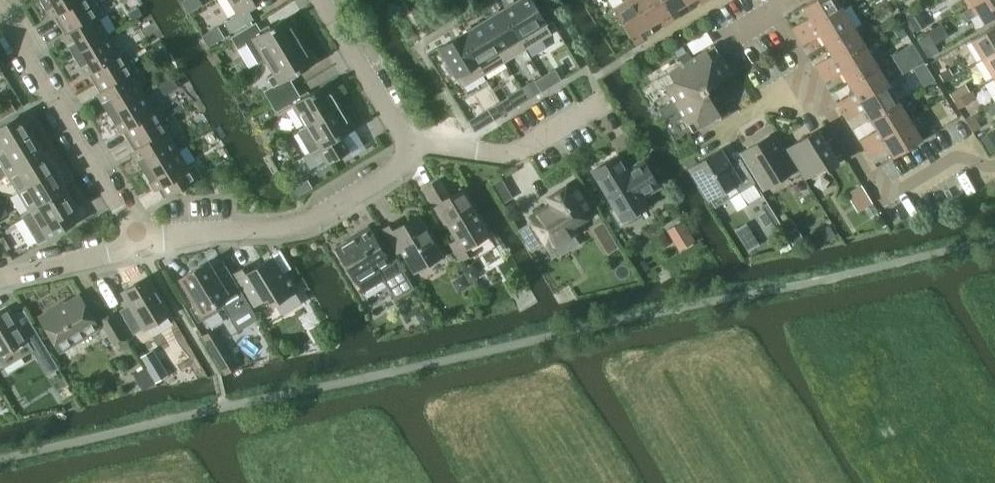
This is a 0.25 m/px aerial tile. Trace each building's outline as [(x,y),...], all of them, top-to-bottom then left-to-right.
[(62,23),(97,3),(95,0),(40,0),(50,17),(57,13),(62,23)] [(237,14),(223,23),(230,33),(253,19),(247,9),(262,0),(228,0),(237,14)] [(502,9),(526,49),(551,34),(530,0),(517,0),(502,9)] [(633,0),(621,0),(622,2),(612,9),(633,43),(643,37),(639,31),(648,25),(633,0)] [(648,25),(659,19),(663,25),(670,21),(658,0),(633,0),(648,25)] [(670,21),(680,15),(676,9),(685,3),(684,0),(658,0),(670,21)] [(796,35),(809,28),(842,7),(838,0),(812,0),(802,6),(808,16),(791,27),(796,35)] [(962,10),(979,0),(959,0),(956,2),(962,10)] [(962,10),(967,19),(977,13),(984,23),(994,17),(994,0),(979,0),(962,10)] [(62,37),(74,56),(108,35),(97,17),(103,13),(97,3),(62,23),(68,33),(62,37)] [(910,6),(901,11),(906,20),(908,19),(915,15),(910,6)] [(818,34),(825,44),(854,26),(842,7),(809,28),(796,35),(802,44),(818,34)] [(140,15),(136,8),(128,13),(132,20),(140,15)] [(526,49),(502,9),(482,21),(506,61),(526,49)] [(915,15),(908,19),(915,31),(916,33),(927,26),(919,12),(915,15)] [(264,59),(265,61),(300,40),(294,29),(296,27),(289,17),(262,33),(255,22),(231,37),(238,49),(246,44),(257,63),(264,59)] [(891,19),(878,26),(882,33),(895,26),(891,19)] [(482,21),(460,34),(484,74),(506,61),(482,21)] [(980,58),(994,49),(994,24),(969,39),(970,40),(980,58)] [(217,26),(211,30),(218,41),(224,38),(217,26)] [(814,64),(819,72),(864,44),(854,26),(825,44),(830,54),(814,64)] [(484,74),(460,34),(437,48),(447,64),(444,66),(450,76),(453,74),(462,88),(484,74)] [(928,34),(917,40),(927,56),(928,59),(939,52),(935,45),(928,34)] [(91,71),(97,81),(132,60),(125,49),(119,53),(108,35),(74,56),(85,75),(91,71)] [(263,91),(270,103),(295,88),(288,77),(316,61),(309,50),(307,51),(300,40),(265,61),(274,74),(267,78),(272,86),(263,91)] [(660,77),(673,99),(659,108),(664,118),(679,109),(693,131),(719,115),(722,119),(730,113),(720,96),(718,97),(710,84),(731,71),(714,44),(692,57),(687,50),(678,56),(682,63),(660,77)] [(841,71),(847,81),(876,63),(864,44),(819,72),(824,81),(841,71)] [(913,44),(899,52),(910,71),(912,69),(924,62),(913,44)] [(992,78),(994,76),(994,49),(980,58),(992,78)] [(108,113),(143,93),(132,75),(138,71),(132,60),(97,81),(103,91),(97,94),(108,113)] [(837,102),(842,110),(854,102),(887,81),(876,63),(847,81),(853,91),(837,102)] [(949,68),(939,74),(943,80),(952,74),(949,68)] [(554,69),(542,76),(549,87),(561,80),(554,69)] [(929,71),(917,78),(918,79),(921,85),(923,88),(935,81),(933,78),(929,71)] [(542,76),(534,81),(541,92),(549,87),(542,76)] [(864,108),(870,119),(898,101),(887,81),(854,102),(842,110),(847,119),(864,108)] [(292,105),(305,127),(340,106),(333,95),(335,93),(328,82),(301,99),(295,88),(270,103),(277,115),(292,105)] [(956,88),(949,93),(954,101),(961,97),(956,88)] [(143,93),(108,113),(120,132),(123,130),(126,128),(132,139),(166,118),(164,115),(160,107),(153,111),(143,93)] [(961,97),(954,101),(958,108),(971,100),(967,93),(961,97)] [(507,97),(500,102),(506,112),(513,108),(507,97)] [(859,139),(864,147),(909,119),(898,101),(870,119),(876,129),(859,139)] [(500,102),(487,109),(494,120),(506,112),(500,102)] [(0,110),(0,112),(3,117),(16,110),(12,103),(0,110)] [(305,127),(297,132),(309,153),(303,157),(310,169),(324,160),(326,164),(343,154),(334,140),(339,137),(340,136),(353,128),(355,127),(349,116),(347,117),(340,106),(305,127)] [(30,134),(18,115),(0,126),(0,152),(30,134)] [(974,116),(966,120),(973,133),(981,128),(974,116)] [(135,150),(132,152),(143,171),(177,150),(166,132),(173,128),(166,118),(132,139),(138,148),(135,150)] [(909,119),(864,147),(870,156),(886,146),(892,156),(922,139),(909,119)] [(786,148),(791,157),(800,171),(803,177),(824,164),(827,169),(838,162),(835,158),(825,142),(817,129),(786,148)] [(981,137),(985,145),(994,139),(994,134),(993,130),(981,137)] [(800,171),(791,157),(786,160),(770,133),(743,150),(766,187),(791,172),(793,175),(800,171)] [(0,167),(0,177),(7,173),(41,152),(30,134),(0,152),(0,162),(2,166),(0,167)] [(832,137),(825,142),(835,158),(841,154),(832,137)] [(695,164),(690,167),(709,198),(710,197),(715,205),(728,197),(726,192),(724,189),(734,183),(739,191),(743,188),(752,183),(754,181),(739,157),(728,163),(719,149),(705,158),(695,164)] [(177,150),(143,171),(154,190),(161,186),(167,196),(168,195),(201,176),(194,164),(188,168),(177,150)] [(7,173),(18,191),(52,171),(41,152),(7,173)] [(642,197),(659,187),(642,160),(626,170),(617,155),(591,171),(614,208),(610,210),(620,226),(639,214),(637,211),(647,205),(642,197)] [(18,191),(29,210),(63,189),(52,171),(18,191)] [(424,189),(438,213),(440,211),(458,240),(450,245),(460,261),(471,254),(467,247),(488,235),(461,189),(449,197),(439,179),(424,189)] [(511,197),(501,180),(492,185),(503,202),(511,197)] [(518,229),(531,251),(545,242),(549,248),(574,233),(570,226),(591,213),(572,182),(548,197),(553,204),(530,217),(532,220),(518,229)] [(299,184),(291,188),(297,197),(304,192),(299,184)] [(862,186),(851,193),(860,209),(872,201),(862,186)] [(29,210),(21,215),(38,244),(74,222),(68,212),(75,208),(63,189),(29,210)] [(383,230),(396,252),(400,249),(413,271),(441,255),(417,216),(398,227),(396,222),(383,230)] [(603,222),(592,228),(607,253),(618,246),(603,222)] [(681,222),(668,230),(672,236),(685,229),(681,222)] [(837,233),(831,222),(821,228),(827,238),(837,233)] [(356,283),(356,282),(363,293),(402,269),(386,241),(368,251),(357,232),(346,239),(347,241),(335,247),(356,283)] [(791,249),(784,238),(776,243),(783,254),(791,249)] [(235,273),(254,305),(268,296),(272,304),(296,289),(286,272),(282,275),(272,257),(253,269),(250,264),(235,273)] [(190,308),(198,322),(204,318),(221,308),(223,307),(229,317),(242,309),(247,315),(253,312),(247,302),(247,301),(225,265),(214,272),(208,262),(180,279),(195,305),(190,308)] [(479,277),(473,266),(465,271),(471,281),(479,277)] [(123,317),(133,334),(144,328),(144,329),(170,313),(147,277),(122,292),(133,311),(123,317)] [(38,317),(59,351),(98,327),(79,295),(56,309),(54,307),(38,317)] [(43,343),(23,310),(12,317),(6,307),(0,311),(0,361),(1,363),(19,353),(15,347),(25,341),(30,350),(43,343)] [(429,315),(425,307),(417,312),(421,319),(429,315)] [(100,321),(114,345),(126,338),(111,314),(100,321)] [(319,323),(308,329),(316,344),(327,338),(319,323)] [(203,336),(202,337),(216,358),(225,373),(225,372),(236,366),(226,352),(213,330),(203,336)] [(132,372),(142,389),(153,383),(143,365),(132,372)] [(161,366),(150,372),(155,380),(166,374),(161,366)]
